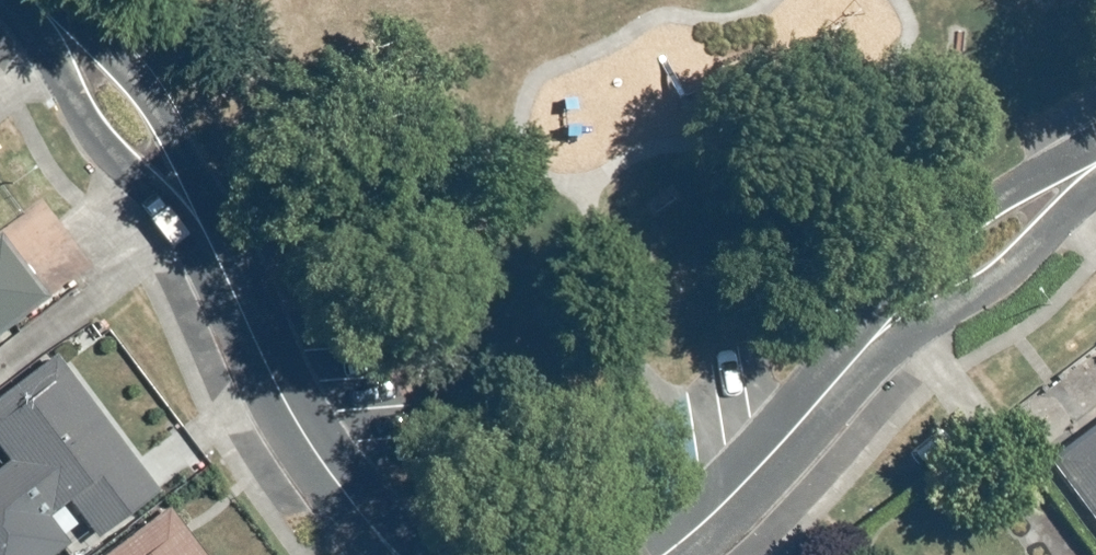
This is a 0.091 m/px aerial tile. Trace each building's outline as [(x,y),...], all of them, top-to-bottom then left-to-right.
[(42,300),(0,246),(0,332),(42,300)] [(66,543),(46,517),(66,501),(95,539),(157,491),(52,357),(0,397),(0,451),(9,462),(0,469),(0,554),(51,554),(66,543)] [(1054,455),(1095,511),(1095,424),(1054,455)] [(165,509),(104,554),(200,554),(165,509)]
